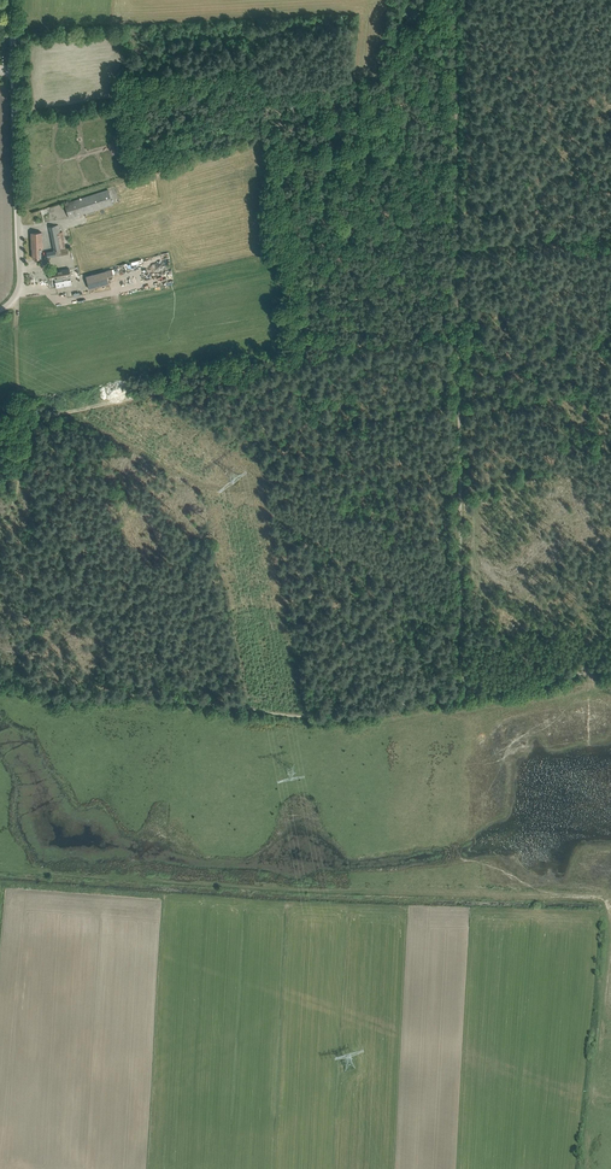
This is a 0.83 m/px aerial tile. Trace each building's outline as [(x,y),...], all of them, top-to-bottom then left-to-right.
[(69,218),(87,212),(88,214),(95,212),(95,210),(113,204),(108,189),(64,203),(69,218)] [(58,225),(55,225),(49,227),(54,250),(46,252),(48,257),(57,256),(57,255),(69,253),(67,247),(66,248),(63,232),(60,232),(58,225)] [(41,232),(31,232),(32,248),(33,248),(41,248),(42,248),(41,232)] [(33,248),(33,259),(41,258),(41,248),(33,248)] [(134,268),(143,266),(142,260),(133,262),(134,268)] [(49,272),(49,271),(50,279),(62,277),(63,280),(55,282),(56,288),(72,285),(71,279),(70,275),(69,269),(49,272)] [(112,269),(86,276),(90,289),(110,284),(108,276),(113,275),(112,269)]
